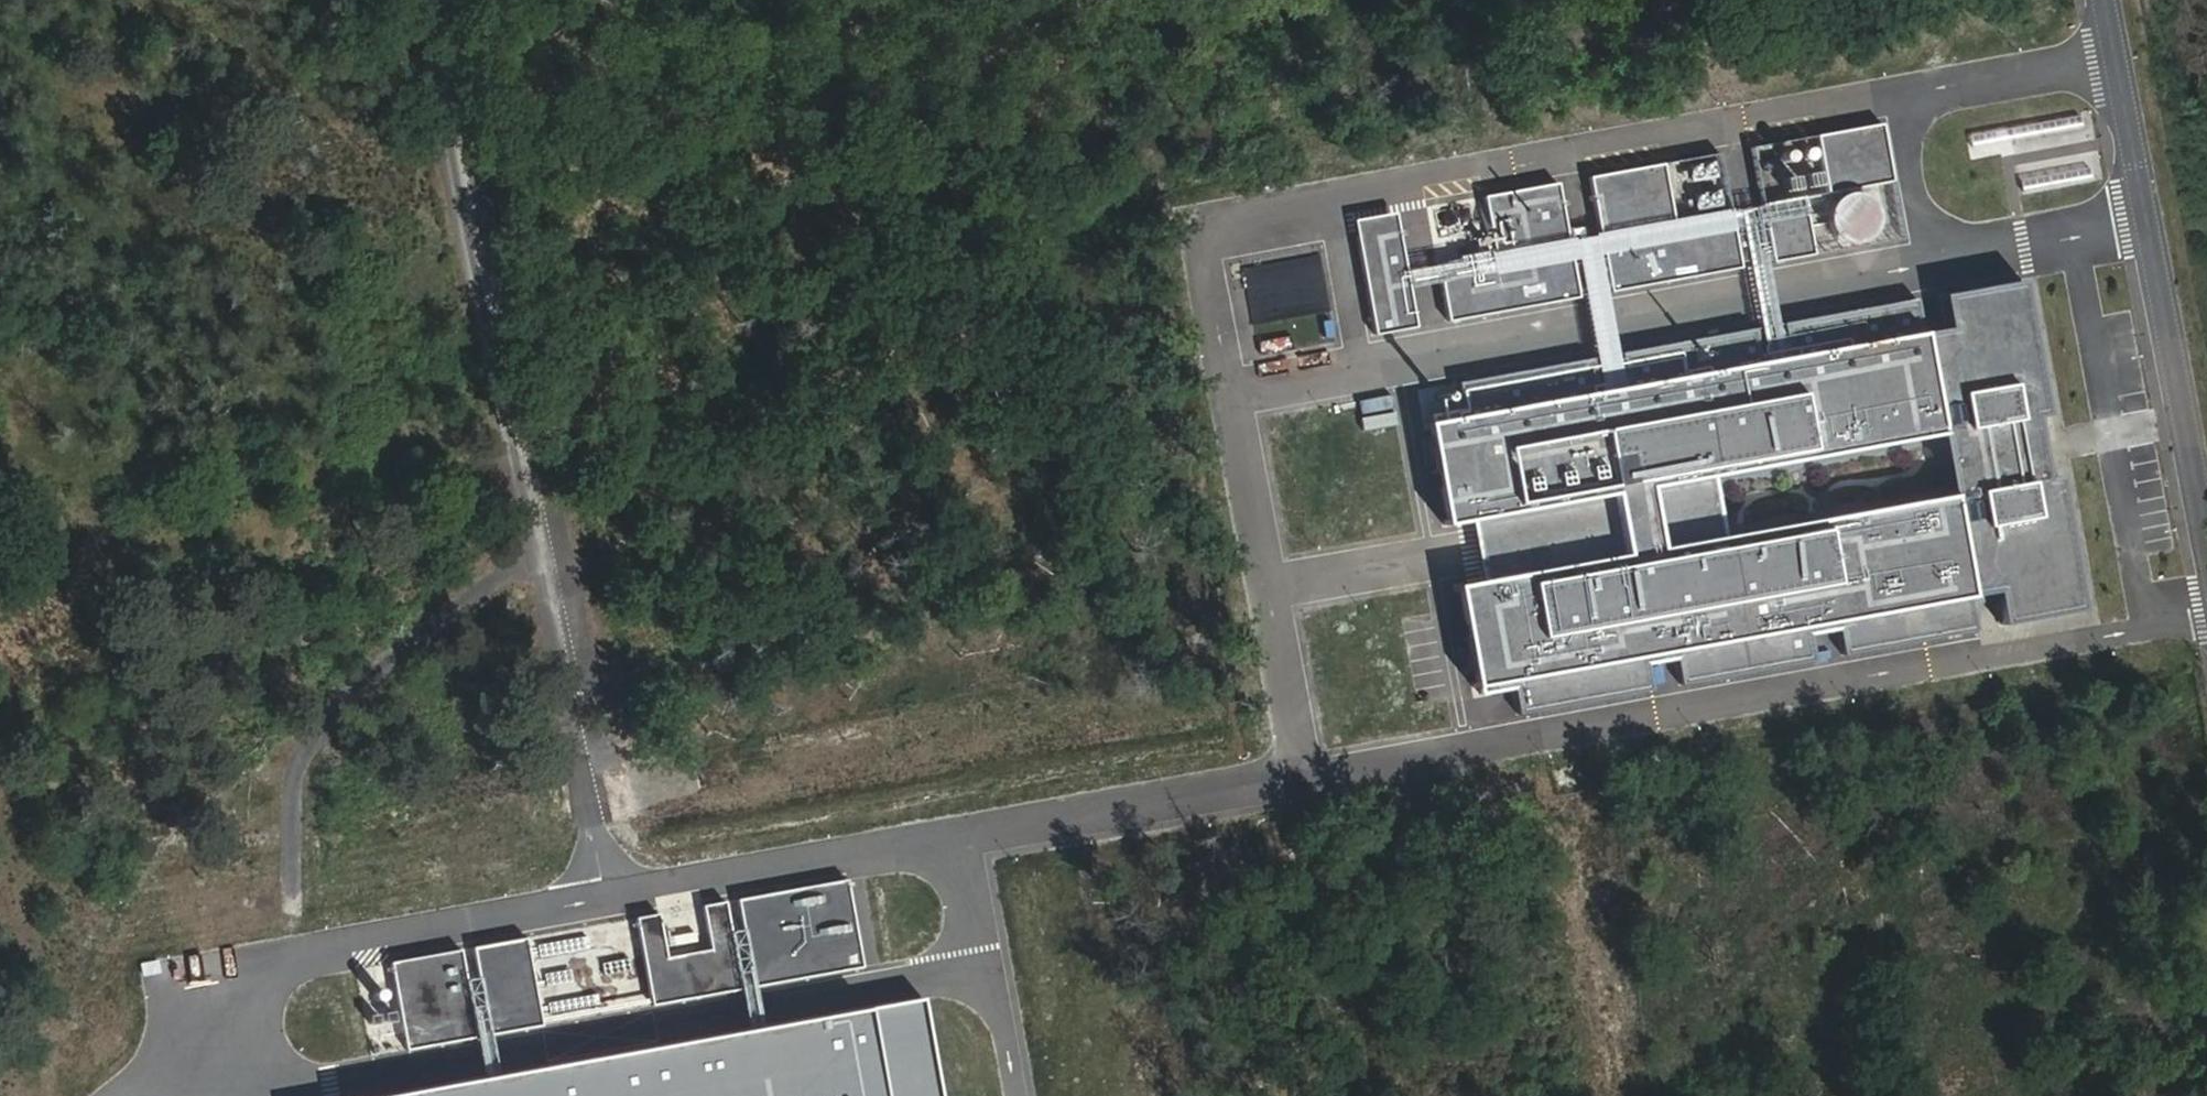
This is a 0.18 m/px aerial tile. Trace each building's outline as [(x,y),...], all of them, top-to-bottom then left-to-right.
[(1565,185),(1360,224),(1383,344),(1913,244),(1891,127),(1599,181),(1610,238),(1577,244),(1565,185)] [(1322,254),(1244,269),(1258,326),(1334,311),(1322,254)] [(2015,635),(2102,620),(2042,280),(1952,295),(1958,326),(1424,419),(1445,537),(1478,532),(1487,583),(1464,587),(1481,688),(1527,680),(1532,707),(1649,687),(1645,665),(1678,659),(1682,683),(1820,659),(1815,633),(1847,627),(1853,660),(1988,636),(1982,603),(2009,598),(2015,635)] [(871,970),(854,882),(696,910),(701,952),(668,959),(659,917),(622,924),(642,1012),(871,970)] [(524,944),(379,970),(394,1060),(539,1031),(524,944)] [(934,999),(407,1095),(957,1095),(934,999)]
